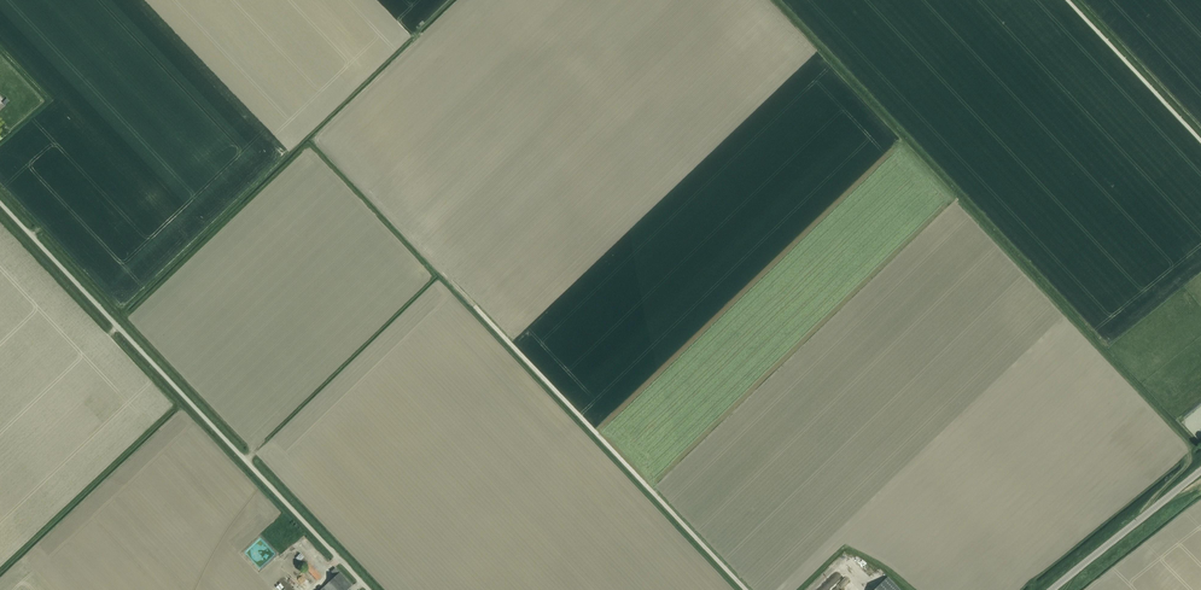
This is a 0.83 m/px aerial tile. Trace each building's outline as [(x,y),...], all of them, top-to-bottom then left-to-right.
[(317,581),(322,576),(300,553),(296,557),(317,581)] [(849,573),(842,565),(816,589),(832,589),(849,573)] [(352,585),(335,567),(331,571),(335,576),(319,589),(347,589),(352,585)] [(888,577),(874,589),(901,589),(888,577)]
